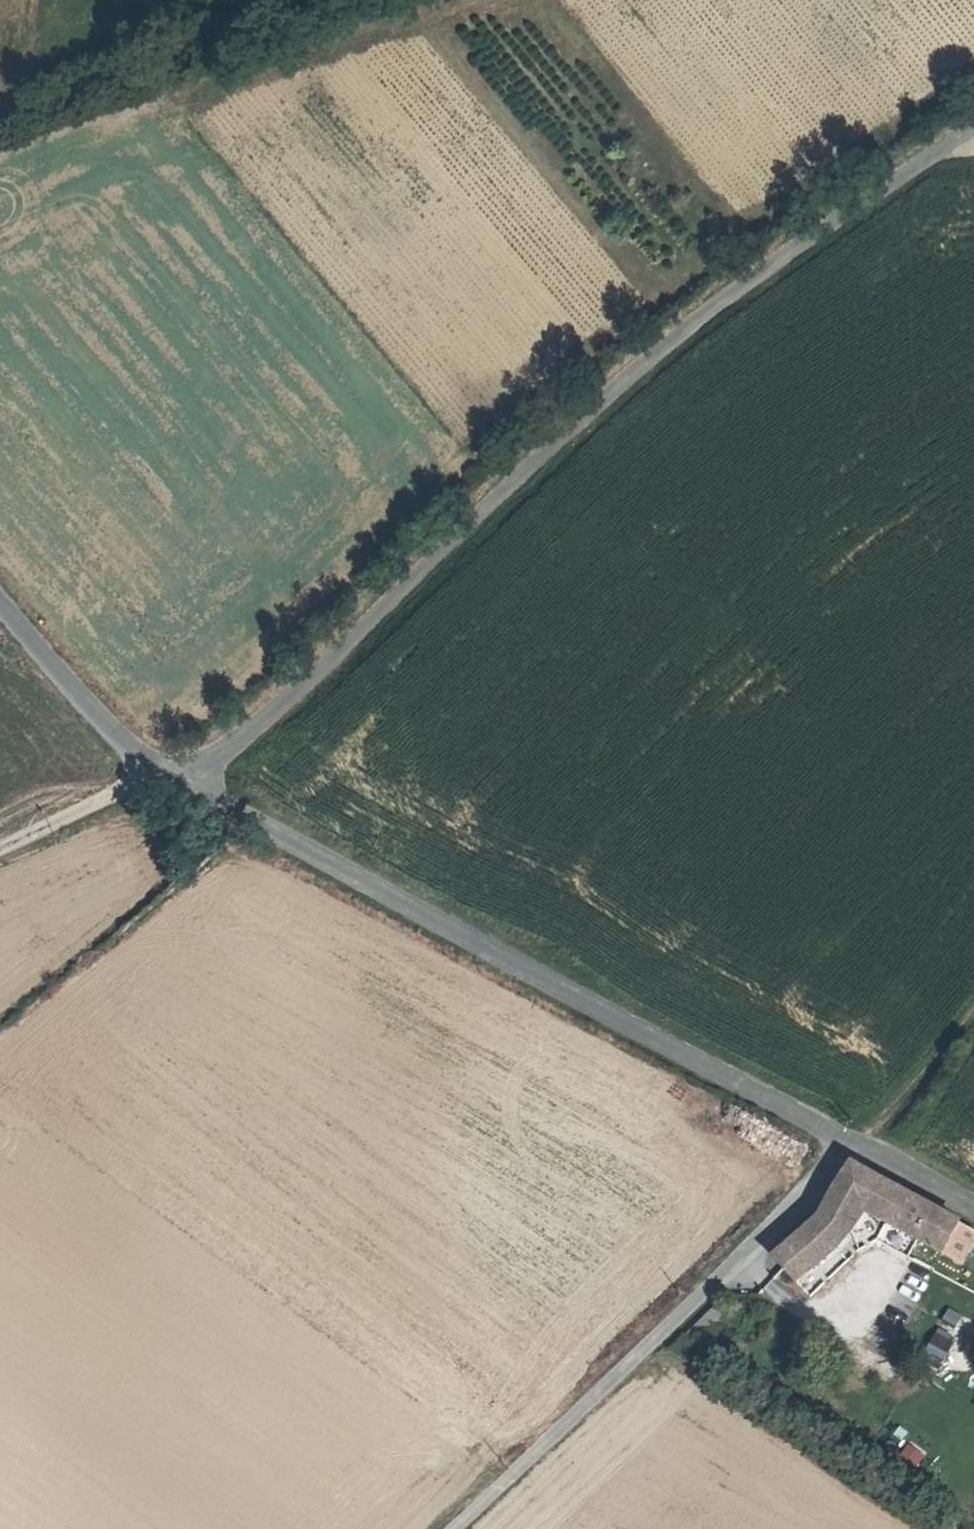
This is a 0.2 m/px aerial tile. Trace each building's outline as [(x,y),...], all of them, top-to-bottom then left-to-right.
[(946,1252),(959,1225),(851,1166),(841,1174),(830,1202),(819,1217),(797,1216),(765,1247),(776,1257),(801,1279),(842,1242),(868,1210),(946,1252)] [(937,1270),(946,1252),(921,1239),(911,1255),(937,1270)] [(713,1307),(697,1320),(704,1330),(721,1317),(713,1307)] [(937,1370),(956,1340),(936,1327),(917,1357),(937,1370)] [(895,1456),(912,1470),(925,1455),(908,1441),(895,1456)]
